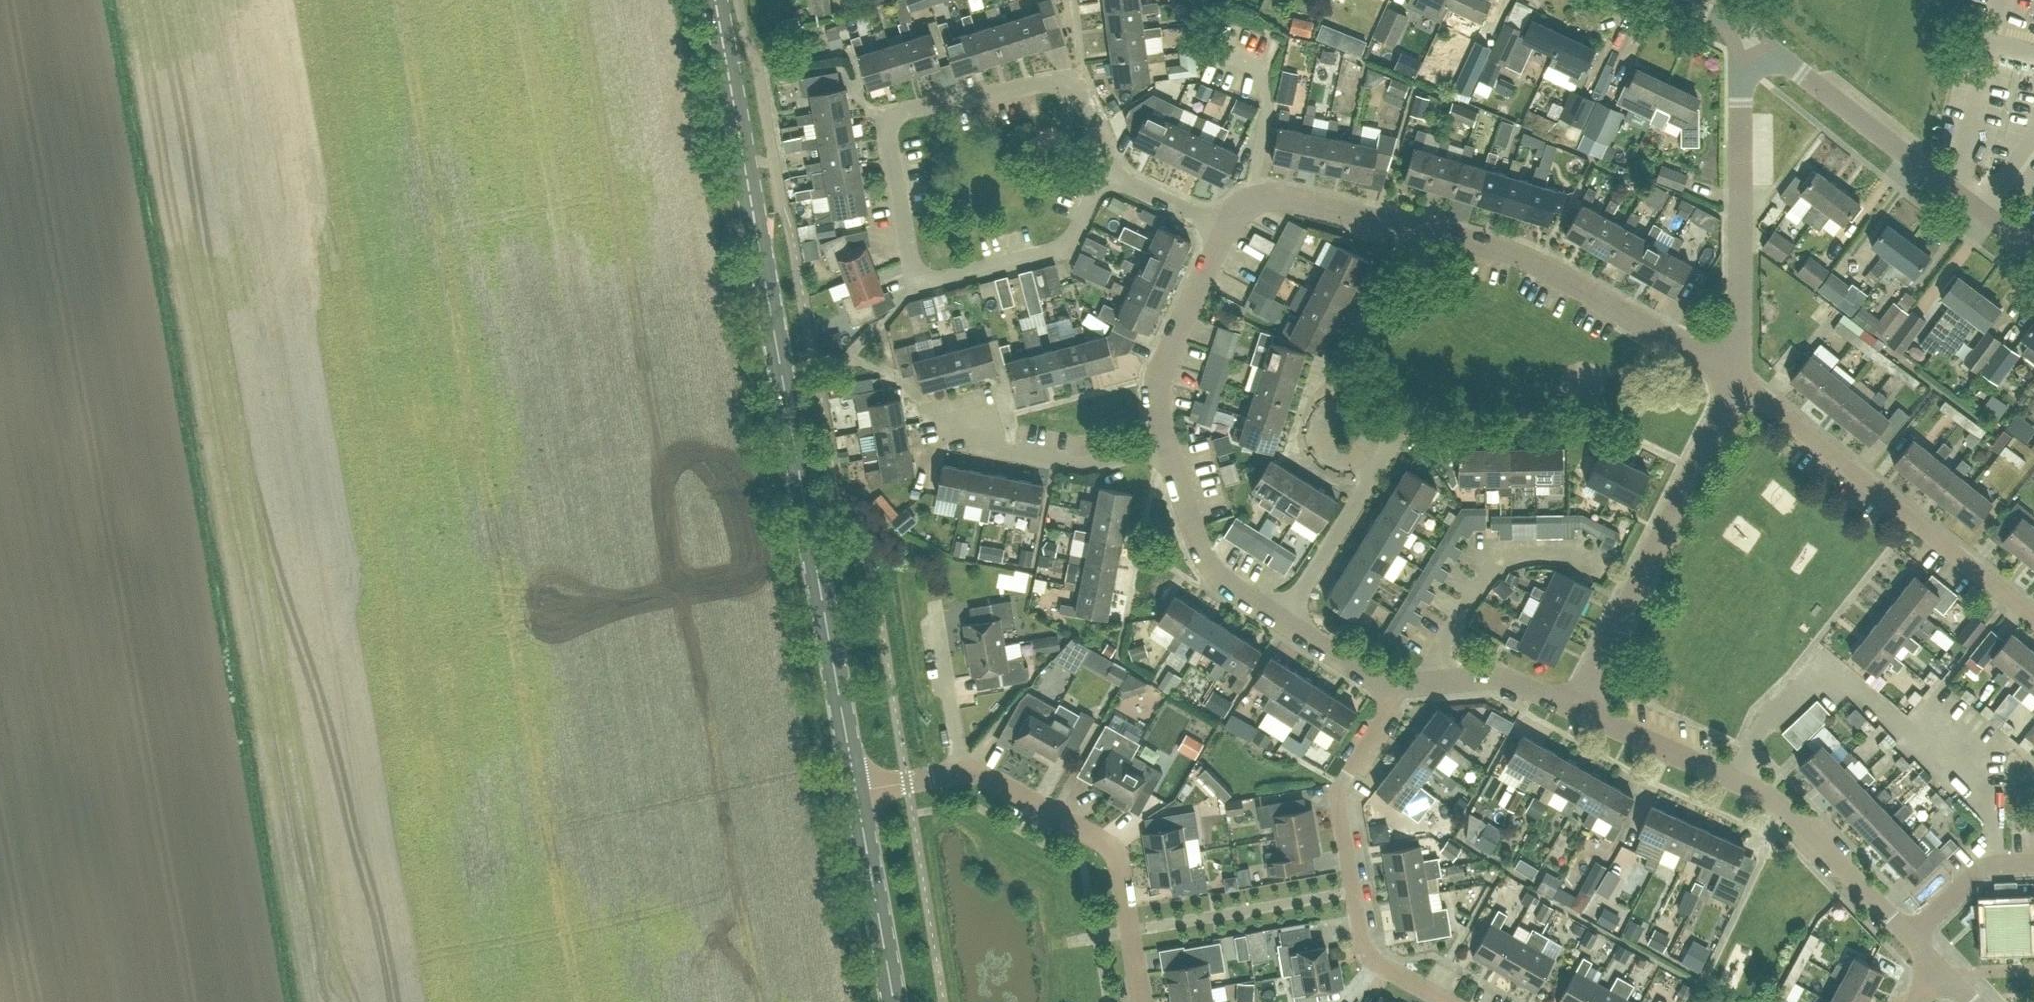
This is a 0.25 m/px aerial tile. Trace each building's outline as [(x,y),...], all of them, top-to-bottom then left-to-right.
[(816,15),(832,12),(830,0),(814,0),(816,15)] [(916,73),(940,66),(930,32),(912,38),(907,21),(912,20),(906,0),(895,0),(894,0),(901,23),(898,24),(903,41),(906,40),(916,73)] [(1027,51),(1051,44),(1047,29),(1059,25),(1052,0),(1046,0),(1038,2),(1040,11),(1023,16),(1018,0),(1015,0),(1009,2),(1014,19),(1017,18),(1027,51)] [(1140,4),(1139,0),(1104,0),(1105,11),(1140,6),(1140,4)] [(1168,11),(1189,8),(1188,0),(1176,0),(1166,2),(1168,11)] [(1449,5),(1451,0),(1410,0),(1407,5),(1442,21),(1449,5)] [(1449,5),(1473,16),(1465,32),(1476,37),(1484,19),(1481,17),(1488,1),(1487,0),(1451,0),(1449,5)] [(1144,31),(1143,28),(1141,13),(1159,11),(1157,2),(1140,4),(1140,6),(1105,11),(1109,35),(1144,31)] [(1017,18),(1014,19),(1000,24),(994,7),(985,9),(991,26),(993,25),(1003,59),(1027,51),(1017,18)] [(1394,47),(1408,17),(1387,7),(1373,37),(1394,47)] [(993,25),(991,26),(976,31),(971,14),(962,17),(967,34),(969,33),(980,66),(1003,59),(993,25)] [(1295,18),(1292,32),(1312,37),(1315,22),(1295,18)] [(969,33),(967,34),(952,38),(947,21),(938,24),(944,42),(945,42),(955,74),(980,66),(969,33)] [(1534,44),(1554,53),(1562,35),(1532,21),(1525,36),(1520,33),(1522,30),(1505,22),(1489,58),(1502,64),(1520,73),(1534,44)] [(1147,55),(1146,53),(1144,38),(1162,35),(1161,26),(1143,28),(1144,31),(1109,35),(1112,60),(1147,55)] [(906,40),(903,41),(889,45),(883,28),(875,31),(880,48),(882,47),(892,81),(916,73),(906,40)] [(839,30),(827,33),(832,48),(843,44),(839,30)] [(1562,35),(1554,53),(1548,65),(1570,75),(1567,80),(1581,86),(1590,67),(1586,65),(1593,50),(1562,35)] [(882,47),(880,48),(865,52),(860,36),(851,38),(857,56),(858,56),(868,88),(892,81),(882,47)] [(1475,42),(1461,73),(1476,79),(1479,71),(1490,49),(1475,42)] [(1335,51),(1322,49),(1320,60),(1333,62),(1335,51)] [(1183,77),(1197,75),(1198,74),(1194,50),(1179,52),(1183,77)] [(1147,55),(1112,60),(1115,85),(1150,81),(1148,62),(1165,60),(1164,51),(1146,53),(1147,55)] [(1473,92),(1487,98),(1502,64),(1489,58),(1473,92)] [(1592,90),(1599,93),(1611,67),(1605,64),(1592,90)] [(1370,69),(1366,86),(1371,87),(1377,84),(1382,79),(1383,74),(1370,69)] [(1283,70),(1277,101),(1293,105),(1300,74),(1283,70)] [(1617,102),(1651,118),(1667,84),(1637,70),(1629,85),(1626,83),(1617,102)] [(816,119),(850,112),(845,88),(840,89),(837,71),(800,78),(804,96),(811,95),(814,112),(797,115),(799,124),(816,121),(816,119)] [(774,87),(791,84),(789,73),(772,75),(774,87)] [(1499,78),(1494,91),(1508,97),(1513,84),(1499,78)] [(1392,79),(1388,90),(1406,97),(1410,86),(1392,79)] [(1194,95),(1206,101),(1211,89),(1200,83),(1194,95)] [(1698,98),(1667,84),(1649,123),(1662,129),(1666,121),(1680,128),(1680,146),(1699,146),(1699,108),(1694,106),(1698,98)] [(1226,94),(1214,89),(1209,100),(1217,104),(1223,101),(1226,94)] [(1571,91),(1559,117),(1582,128),(1594,101),(1571,91)] [(1170,122),(1168,121),(1154,114),(1161,98),(1153,94),(1145,111),(1147,112),(1132,142),(1155,153),(1170,122)] [(1416,96),(1411,113),(1426,117),(1431,100),(1416,96)] [(1243,111),(1247,102),(1236,98),(1231,110),(1238,113),(1243,111)] [(1307,103),(1305,114),(1314,116),(1316,105),(1307,103)] [(1608,143),(1621,114),(1598,103),(1584,132),(1608,143)] [(1473,125),(1478,113),(1477,113),(1458,106),(1453,104),(1448,116),(1473,125)] [(1192,132),(1190,131),(1176,124),(1184,109),(1175,105),(1168,121),(1170,122),(1155,153),(1178,164),(1192,132)] [(1304,131),(1301,131),(1286,128),(1290,111),(1281,109),(1277,127),(1279,127),(1272,161),(1297,166),(1304,131)] [(816,119),(816,121),(819,136),(801,140),(803,149),(820,146),(820,143),(854,137),(850,112),(816,119)] [(1328,136),(1326,136),(1311,133),(1314,116),(1305,114),(1301,131),(1304,131),(1297,166),(1321,171),(1328,136)] [(1215,143),(1213,142),(1199,135),(1206,119),(1198,115),(1190,131),(1192,132),(1178,164),(1200,174),(1215,143)] [(1352,142),(1350,141),(1335,138),(1338,121),(1329,119),(1326,136),(1328,136),(1321,171),(1345,176),(1352,142)] [(1352,142),(1345,176),(1370,181),(1373,165),(1387,168),(1397,138),(1376,133),(1373,146),(1359,143),(1362,126),(1353,124),(1350,141),(1352,142)] [(1215,143),(1200,174),(1223,185),(1238,153),(1221,145),(1229,130),(1220,126),(1213,142),(1215,143)] [(1439,154),(1436,153),(1421,149),(1426,132),(1418,129),(1412,147),(1414,148),(1404,180),(1428,188),(1439,154)] [(824,168),(859,161),(854,137),(820,143),(820,146),(823,161),(806,164),(807,173),(825,170),(824,168)] [(1462,161),(1460,161),(1445,156),(1450,139),(1441,137),(1436,153),(1439,154),(1428,188),(1452,195),(1462,161)] [(1546,142),(1540,139),(1537,147),(1535,155),(1542,157),(1544,149),(1546,142)] [(1539,166),(1536,166),(1531,182),(1533,183),(1523,217),(1547,224),(1552,210),(1561,212),(1567,193),(1544,186),(1557,146),(1546,143),(1544,149),(1542,157),(1539,166)] [(1486,169),(1484,168),(1469,163),(1474,147),(1465,144),(1460,161),(1462,161),(1452,195),(1476,202),(1486,169)] [(1507,175),(1493,171),(1498,154),(1489,151),(1484,168),(1486,169),(1476,202),(1499,209),(1510,176),(1507,175)] [(1533,183),(1531,182),(1516,178),(1521,161),(1512,158),(1507,175),(1510,176),(1499,209),(1523,217),(1533,183)] [(829,195),(829,192),(863,186),(859,161),(824,168),(825,170),(828,185),(810,189),(812,198),(829,195)] [(1682,191),(1688,175),(1661,165),(1656,182),(1682,191)] [(1810,224),(1837,187),(1817,171),(1816,173),(1813,170),(1804,182),(1795,175),(1779,196),(1792,206),(1790,209),(1810,224)] [(829,195),(812,198),(815,213),(816,222),(835,218),(834,217),(868,211),(863,186),(829,192),(829,195)] [(1604,216),(1601,215),(1588,207),(1597,192),(1589,187),(1579,203),(1581,204),(1564,234),(1586,246),(1604,216)] [(1837,187),(1810,224),(1818,230),(1830,214),(1842,224),(1848,216),(1851,219),(1860,206),(1857,204),(1858,202),(1837,187)] [(1107,206),(1120,213),(1126,203),(1112,196),(1107,206)] [(1625,228),(1623,227),(1610,219),(1618,204),(1610,199),(1601,215),(1604,216),(1586,246),(1608,258),(1625,228)] [(1692,205),(1683,200),(1675,214),(1684,219),(1692,205)] [(1696,224),(1704,211),(1695,206),(1688,220),(1696,224)] [(1647,240),(1645,239),(1631,231),(1640,216),(1632,211),(1623,227),(1625,228),(1608,258),(1630,270),(1647,240)] [(1277,242),(1297,253),(1309,231),(1289,220),(1277,242)] [(834,221),(817,224),(819,237),(836,234),(834,221)] [(1881,276),(1908,239),(1887,224),(1886,225),(1883,223),(1874,236),(1877,238),(1871,245),(1883,254),(1881,258),(1872,270),(1881,276)] [(1668,252),(1666,251),(1653,243),(1661,228),(1653,224),(1645,239),(1647,240),(1630,270),(1651,283),(1668,252)] [(1148,250),(1180,264),(1191,241),(1159,226),(1153,239),(1125,225),(1119,238),(1147,251),(1148,250)] [(1782,260),(1793,244),(1774,230),(1762,246),(1782,260)] [(848,280),(874,270),(864,244),(851,249),(846,233),(821,243),(831,271),(843,267),(848,280)] [(1087,236),(1081,247),(1103,258),(1109,246),(1087,236)] [(1668,252),(1651,283),(1674,295),(1691,265),(1674,255),(1683,240),(1675,236),(1666,251),(1668,252)] [(1908,239),(1881,276),(1890,283),(1895,276),(1906,285),(1913,276),(1919,269),(1922,271),(1931,259),(1928,256),(1929,255),(1908,239)] [(1254,240),(1250,248),(1269,256),(1272,248),(1254,240)] [(1288,271),(1297,253),(1277,242),(1271,253),(1280,258),(1276,265),(1288,271)] [(1326,268),(1356,284),(1368,261),(1337,244),(1326,268)] [(1169,286),(1180,264),(1148,250),(1147,251),(1141,266),(1125,258),(1121,266),(1137,274),(1137,272),(1169,286)] [(1816,287),(1828,270),(1809,257),(1797,273),(1816,287)] [(1093,262),(1086,276),(1104,285),(1111,270),(1093,262)] [(1050,295),(1063,292),(1055,263),(1043,267),(1050,295)] [(1276,294),(1285,276),(1265,265),(1259,276),(1268,280),(1264,288),(1276,294)] [(1345,307),(1356,284),(1326,268),(1314,291),(1345,307)] [(874,270),(848,280),(852,293),(841,297),(852,326),(877,316),(871,301),(883,296),(874,270)] [(1030,314),(1042,311),(1032,270),(1019,273),(1030,314)] [(1159,309),(1169,286),(1137,272),(1137,274),(1130,288),(1114,280),(1110,289),(1126,296),(1127,294),(1159,309)] [(1819,289),(1837,303),(1850,286),(1831,273),(1819,289)] [(1003,307),(1015,304),(1007,276),(995,279),(1003,307)] [(1934,352),(1936,349),(1951,329),(1979,292),(1958,276),(1957,278),(1954,276),(1944,288),(1947,290),(1942,298),(1951,305),(1923,343),(1934,352)] [(1264,316),(1273,298),(1253,288),(1247,298),(1257,303),(1253,310),(1264,316)] [(1333,329),(1345,307),(1314,291),(1308,303),(1301,299),(1295,310),(1333,329)] [(1951,329),(1936,349),(1948,358),(1956,348),(1975,322),(1983,329),(1989,321),(1992,324),(2002,311),(1998,309),(1999,308),(1979,292),(1951,329)] [(1148,332),(1159,309),(1127,294),(1126,296),(1120,310),(1103,303),(1097,316),(1114,323),(1112,329),(1134,339),(1140,328),(1148,332)] [(927,322),(939,319),(933,295),(921,298),(927,322)] [(1873,328),(1887,339),(1907,312),(1893,302),(1873,328)] [(1321,353),(1333,329),(1295,310),(1302,314),(1296,325),(1289,321),(1283,333),(1321,353)] [(1911,310),(1889,340),(1886,343),(1901,354),(1926,321),(1911,310)] [(1853,343),(1859,336),(1838,320),(1833,328),(1853,343)] [(2022,337),(2029,343),(2022,351),(2023,355),(2033,363),(2033,321),(2022,337)] [(1134,339),(1112,329),(1109,335),(1086,340),(1082,324),(1073,327),(1075,333),(1077,343),(1081,342),(1089,372),(1114,366),(1111,356),(1129,352),(1134,339)] [(1210,350),(1232,357),(1240,333),(1218,326),(1210,350)] [(1057,348),(1053,349),(1043,351),(1036,327),(1022,331),(1024,339),(1028,355),(1032,354),(1040,385),(1065,378),(1057,348)] [(1077,343),(1075,333),(1061,336),(1058,327),(1048,329),(1053,349),(1057,348),(1065,378),(1089,372),(1081,342),(1077,343)] [(964,347),(972,377),(997,371),(989,341),(969,346),(965,330),(956,332),(960,348),(964,347)] [(2001,342),(1986,331),(1962,362),(1977,373),(2001,342)] [(964,347),(960,348),(945,352),(941,336),(932,339),(936,354),(940,354),(948,384),(972,377),(964,347)] [(1873,358),(1879,351),(1859,336),(1853,343),(1873,358)] [(1254,352),(1250,364),(1253,364),(1263,367),(1296,378),(1304,353),(1271,342),(1267,355),(1254,352)] [(940,354),(936,354),(920,358),(916,343),(907,345),(912,362),(915,361),(923,390),(948,384),(940,354)] [(1032,354),(1028,355),(1013,359),(1009,343),(1000,346),(1004,363),(1008,362),(1015,391),(1040,385),(1032,354)] [(1981,373),(1991,380),(2013,350),(2003,343),(1981,373)] [(1225,382),(1232,357),(1210,350),(1203,375),(1225,382)] [(1893,373),(1899,366),(1879,351),(1873,358),(1893,373)] [(1810,396),(1830,372),(1810,355),(1790,380),(1810,396)] [(1255,391),(1289,402),(1296,378),(1263,367),(1253,364),(1246,389),(1255,391)] [(1899,366),(1893,373),(1913,389),(1919,381),(1899,366)] [(1829,412),(1849,387),(1830,372),(1810,396),(1829,412)] [(1218,401),(1225,382),(1203,375),(1199,386),(1209,389),(1206,397),(1218,401)] [(855,393),(853,381),(842,383),(844,395),(855,393)] [(875,433),(875,429),(906,423),(901,398),(887,400),(885,387),(855,393),(858,410),(871,408),(874,424),(858,427),(859,436),(875,433)] [(1868,403),(1868,402),(1849,387),(1829,412),(1849,427),(1868,403)] [(1868,403),(1849,427),(1868,443),(1876,434),(1886,443),(1909,415),(1898,406),(1888,418),(1874,407),(1878,402),(1881,405),(1887,397),(1878,390),(1868,402),(1868,403)] [(1281,427),(1289,402),(1255,391),(1247,416),(1281,427)] [(1991,394),(1982,407),(1998,419),(2007,405),(1991,394)] [(1211,425),(1217,406),(1195,399),(1191,410),(1201,413),(1198,421),(1211,425)] [(1959,423),(1965,415),(1945,400),(1939,408),(1959,423)] [(2024,441),(2033,429),(2033,427),(2015,412),(2005,426),(2024,441)] [(1979,438),(1985,430),(1965,415),(1959,423),(1979,438)] [(1273,452),(1281,427),(1247,416),(1243,429),(1236,427),(1232,439),(1273,452)] [(879,454),(910,448),(906,423),(875,429),(875,433),(878,449),(862,451),(864,461),(880,458),(879,454)] [(2003,431),(1990,448),(1998,454),(1999,453),(2005,445),(2011,437),(2003,431)] [(1933,455),(1932,455),(1913,439),(1893,463),(1913,480),(1933,455)] [(1933,495),(1952,471),(1941,462),(1952,448),(1943,441),(1932,455),(1933,455),(1913,480),(1933,495)] [(2005,445),(1999,453),(2020,468),(2025,461),(2005,445)] [(1536,448),(1536,483),(1549,483),(1550,492),(1563,491),(1562,447),(1536,448)] [(879,454),(880,458),(883,473),(867,476),(868,485),(885,482),(885,479),(915,473),(910,448),(879,454)] [(1511,483),(1510,448),(1485,449),(1485,484),(1498,483),(1498,494),(1511,493),(1511,483)] [(1536,492),(1536,483),(1536,448),(1510,448),(1511,483),(1523,483),(1523,493),(1536,493),(1536,492)] [(1459,484),(1485,484),(1485,449),(1459,449),(1459,484)] [(1609,494),(1625,462),(1602,451),(1586,482),(1598,488),(1593,498),(1605,504),(1610,494),(1609,494)] [(1256,505),(1269,512),(1274,503),(1293,473),(1271,459),(1252,489),(1262,495),(1256,505)] [(1952,511),(1972,486),(1961,478),(1971,466),(1962,459),(1952,471),(1933,495),(1952,511)] [(1226,484),(1239,480),(1234,462),(1221,466),(1226,484)] [(1609,494),(1610,494),(1633,505),(1648,474),(1625,462),(1609,494)] [(962,500),(969,469),(943,464),(937,495),(957,499),(954,515),(963,517),(966,501),(962,500)] [(987,505),(993,474),(969,469),(962,500),(966,501),(982,504),(979,520),(988,522),(991,506),(987,505)] [(1393,491),(1423,509),(1437,487),(1407,469),(1393,491)] [(1292,523),(1315,487),(1293,473),(1274,503),(1286,510),(1280,519),(1290,526),(1292,523)] [(1012,510),(1018,479),(993,474),(987,505),(991,506),(1007,509),(1003,525),(1013,527),(1016,511),(1012,510)] [(1012,510),(1016,511),(1031,514),(1028,530),(1037,532),(1041,514),(1037,514),(1043,484),(1018,479),(1012,510)] [(1972,486),(1952,511),(1972,527),(1992,502),(1972,486)] [(1081,498),(1080,504),(1079,509),(1078,513),(1094,516),(1095,512),(1126,518),(1131,493),(1100,487),(1097,501),(1081,498)] [(1315,487),(1292,523),(1290,526),(1313,540),(1337,501),(1315,487)] [(1409,531),(1423,509),(1393,491),(1380,513),(1409,531)] [(2033,541),(2033,526),(2030,523),(2033,518),(2033,516),(2017,502),(2002,521),(2011,528),(2002,541),(2022,557),(2033,541)] [(897,528),(903,522),(913,515),(906,507),(894,517),(890,520),(897,528)] [(1468,537),(1473,529),(1461,507),(1450,526),(1468,537)] [(1461,507),(1473,529),(1486,529),(1485,507),(1461,507)] [(1121,543),(1126,518),(1095,512),(1094,516),(1091,532),(1075,528),(1074,538),(1090,541),(1090,537),(1121,543)] [(1409,531),(1380,513),(1366,534),(1396,553),(1409,531)] [(1551,538),(1562,537),(1562,514),(1542,515),(1542,528),(1550,528),(1551,538)] [(1562,514),(1562,537),(1574,537),(1574,527),(1582,527),(1582,514),(1562,514)] [(1511,538),(1511,515),(1491,515),(1491,528),(1499,528),(1499,538),(1511,538)] [(1537,538),(1537,515),(1516,515),(1517,528),(1525,528),(1525,538),(1537,538)] [(1247,539),(1253,527),(1236,517),(1224,536),(1234,543),(1240,534),(1247,539)] [(1609,553),(1619,532),(1601,523),(1595,535),(1603,539),(1598,548),(1609,553)] [(1263,561),(1275,541),(1258,530),(1246,550),(1263,561)] [(1456,560),(1462,550),(1454,544),(1458,537),(1447,530),(1436,548),(1456,560)] [(1382,574),(1396,553),(1366,534),(1353,556),(1382,574)] [(1116,568),(1121,543),(1090,537),(1090,541),(1087,556),(1070,553),(1069,562),(1085,565),(1086,561),(1116,568)] [(1047,541),(1044,554),(1051,555),(1052,555),(1055,542),(1047,541)] [(2022,557),(2033,567),(2033,541),(2022,557)] [(953,554),(961,556),(965,557),(967,544),(956,542),(954,552),(953,554)] [(1285,574),(1297,555),(1280,544),(1267,564),(1285,574)] [(991,546),(988,558),(1000,560),(1002,548),(991,546)] [(1022,547),(1018,563),(1030,566),(1033,550),(1022,547)] [(1442,582),(1449,571),(1440,566),(1445,559),(1433,552),(1423,569),(1442,582)] [(1039,553),(1037,565),(1049,567),(1051,555),(1044,554),(1039,553)] [(1369,596),(1382,574),(1353,556),(1339,578),(1369,596)] [(1111,592),(1116,568),(1086,561),(1085,565),(1082,581),(1066,578),(1064,587),(1080,590),(1081,586),(1111,592)] [(1028,584),(1024,569),(1011,572),(1016,587),(1028,584)] [(1543,596),(1579,614),(1592,588),(1556,570),(1545,591),(1534,585),(1530,593),(1541,599),(1543,596)] [(1505,580),(1516,585),(1520,578),(1508,573),(1505,580)] [(1429,604),(1435,593),(1427,588),(1431,581),(1420,574),(1409,591),(1429,604)] [(1923,615),(1932,605),(1943,614),(1958,595),(1931,574),(1924,583),(1915,576),(1899,595),(1923,615)] [(1379,602),(1369,596),(1339,578),(1325,600),(1355,618),(1361,608),(1371,614),(1379,602)] [(1501,579),(1493,588),(1502,596),(1510,587),(1501,579)] [(1106,618),(1111,592),(1081,586),(1080,590),(1077,606),(1061,603),(1059,612),(1076,615),(1077,612),(1106,618)] [(1179,635),(1197,609),(1175,595),(1158,622),(1175,633),(1166,646),(1174,651),(1183,638),(1179,635)] [(1935,624),(1923,615),(1899,595),(1883,615),(1907,635),(1908,634),(1919,621),(1923,625),(1921,628),(1928,633),(1935,624)] [(1415,625),(1422,615),(1413,610),(1417,603),(1406,596),(1395,613),(1415,625)] [(1567,639),(1579,614),(1543,596),(1541,599),(1533,616),(1522,610),(1518,618),(1529,624),(1530,621),(1567,639)] [(966,650),(1004,643),(1001,628),(1015,626),(1011,600),(991,603),(994,619),(964,624),(966,639),(964,639),(966,650)] [(1201,649),(1218,623),(1197,609),(1179,635),(1183,638),(1196,646),(1187,660),(1195,665),(1204,651),(1201,649)] [(1920,644),(1908,634),(1907,635),(1883,615),(1867,634),(1892,654),(1901,643),(1913,653),(1920,644)] [(1968,646),(1985,624),(1974,615),(1957,637),(1968,646)] [(1402,647),(1408,637),(1400,631),(1404,624),(1393,617),(1382,635),(1402,647)] [(1554,665),(1567,639),(1530,621),(1529,624),(1520,641),(1509,635),(1505,643),(1517,649),(1519,647),(1554,665)] [(1222,662),(1239,636),(1218,623),(1201,649),(1204,651),(1217,660),(1209,673),(1216,678),(1225,665),(1222,662)] [(1969,657),(1982,667),(2003,640),(1991,630),(1969,657)] [(2012,673),(2011,673),(2031,649),(2011,633),(1991,657),(2005,669),(2002,673),(1999,671),(1993,678),(2002,685),(2012,673)] [(1904,663),(1892,654),(1867,634),(1851,654),(1876,674),(1887,659),(1892,663),(1890,666),(1897,672),(1904,663)] [(1222,662),(1225,665),(1239,673),(1230,687),(1238,692),(1247,677),(1244,676),(1261,650),(1239,636),(1222,662)] [(1004,643),(966,650),(968,661),(970,661),(973,675),(1000,671),(1003,684),(1027,680),(1029,675),(1028,666),(1024,666),(1022,656),(1006,658),(1004,643)] [(2033,684),(2033,651),(2031,649),(2011,673),(2012,673),(2022,682),(2012,694),(2021,701),(2031,689),(2030,689),(2033,684)] [(1946,666),(1954,656),(1946,650),(1938,660),(1946,666)] [(1276,697),(1292,670),(1271,656),(1254,683),(1271,694),(1262,708),(1270,713),(1279,699),(1276,697)] [(1113,663),(1105,678),(1120,686),(1128,672),(1113,663)] [(1177,667),(1168,683),(1180,689),(1189,673),(1177,667)] [(1270,713),(1291,726),(1300,713),(1297,710),(1314,684),(1292,670),(1276,697),(1279,699),(1270,713)] [(1930,685),(1938,676),(1930,670),(1923,679),(1930,685)] [(1128,672),(1120,686),(1118,691),(1147,683),(1128,672)] [(1318,724),(1335,697),(1314,684),(1297,710),(1300,713),(1314,721),(1305,735),(1312,740),(1313,740),(1321,726),(1318,724)] [(1970,704),(1976,696),(1966,688),(1960,696),(1970,704)] [(1914,705),(1922,695),(1915,689),(1907,699),(1914,705)] [(1057,708),(1056,708),(1028,692),(1020,700),(1012,714),(1024,722),(1011,744),(1031,755),(1057,708)] [(1233,712),(1239,697),(1226,692),(1220,706),(1233,712)] [(1318,724),(1321,726),(1335,735),(1326,749),(1334,754),(1343,739),(1340,737),(1356,711),(1335,697),(1318,724)] [(1832,715),(1817,699),(1808,708),(1823,724),(1832,715)] [(1057,708),(1031,755),(1031,756),(1036,747),(1055,758),(1064,742),(1076,749),(1094,718),(1081,710),(1079,715),(1070,710),(1059,704),(1056,708),(1057,708)] [(1989,719),(1995,712),(1986,704),(1980,712),(1989,719)] [(1447,747),(1450,744),(1457,735),(1474,748),(1491,727),(1468,709),(1458,723),(1438,708),(1422,728),(1447,747)] [(1808,708),(1799,716),(1814,732),(1823,724),(1808,708)] [(1487,721),(1495,725),(1500,715),(1492,711),(1487,721)] [(1806,740),(1814,732),(1799,716),(1790,724),(1806,740)] [(1868,734),(1875,728),(1867,719),(1860,725),(1868,734)] [(1258,727),(1245,720),(1238,734),(1250,741),(1258,727)] [(2008,735),(2015,728),(2005,720),(1999,727),(2008,735)] [(1112,790),(1107,799),(1131,758),(1132,755),(1133,755),(1140,743),(1106,723),(1088,755),(1103,763),(1093,779),(1112,790)] [(1782,733),(1797,749),(1806,740),(1790,724),(1782,733)] [(1839,762),(1838,762),(1829,752),(1840,742),(1824,725),(1806,742),(1814,750),(1798,766),(1816,784),(1839,762)] [(1463,754),(1450,744),(1447,747),(1422,728),(1407,748),(1432,767),(1434,764),(1444,752),(1457,762),(1463,754)] [(1258,730),(1252,740),(1265,748),(1271,738),(1258,730)] [(1197,759),(1204,745),(1186,734),(1178,748),(1197,759)] [(1282,743),(1281,744),(1302,757),(1303,755),(1313,740),(1312,740),(1305,735),(1300,742),(1288,734),(1282,743)] [(1529,775),(1545,747),(1522,734),(1507,762),(1525,772),(1517,786),(1521,789),(1525,791),(1533,777),(1529,775)] [(2018,743),(2028,751),(2033,743),(2024,736),(2018,743)] [(1885,752),(1892,746),(1884,737),(1877,744),(1885,752)] [(1551,787),(1567,759),(1545,747),(1529,775),(1533,777),(1547,784),(1539,799),(1547,803),(1555,789),(1551,787)] [(1434,764),(1432,767),(1407,748),(1392,768),(1417,787),(1419,784),(1429,772),(1442,782),(1447,774),(1434,764)] [(1856,780),(1844,767),(1848,763),(1851,766),(1857,760),(1849,751),(1838,762),(1839,762),(1816,784),(1834,802),(1856,780)] [(1463,754),(1457,762),(1466,768),(1472,761),(1463,754)] [(1163,772),(1143,761),(1133,755),(1132,755),(1131,758),(1107,799),(1127,810),(1140,787),(1151,793),(1163,772)] [(1903,770),(1910,764),(1901,755),(1894,762),(1903,770)] [(1573,799),(1589,772),(1567,759),(1551,787),(1555,789),(1568,797),(1560,811),(1569,816),(1577,801),(1573,799)] [(1232,793),(1206,767),(1198,775),(1223,801),(1232,793)] [(1432,794),(1419,784),(1417,787),(1392,768),(1376,789),(1401,808),(1413,792),(1426,802),(1432,794)] [(1873,798),(1861,786),(1866,781),(1868,784),(1875,778),(1867,769),(1856,780),(1834,802),(1851,820),(1873,798)] [(1595,812),(1611,784),(1601,779),(1600,775),(1593,771),(1589,772),(1573,799),(1577,801),(1590,809),(1582,823),(1591,828),(1598,814),(1595,812)] [(1920,788),(1927,782),(1918,773),(1911,780),(1920,788)] [(1457,782),(1447,774),(1442,782),(1452,789),(1457,782)] [(1595,812),(1598,814),(1612,821),(1604,836),(1612,840),(1621,825),(1618,823),(1633,797),(1611,784),(1595,812)] [(1517,786),(1505,808),(1513,812),(1525,791),(1521,789),(1517,786)] [(1891,816),(1890,816),(1878,803),(1883,799),(1885,802),(1892,796),(1884,787),(1873,798),(1851,820),(1868,838),(1891,816)] [(1937,806),(1944,800),(1936,791),(1929,798),(1937,806)] [(1228,816),(1245,813),(1242,799),(1226,801),(1228,816)] [(1539,817),(1546,805),(1536,799),(1529,811),(1539,817)] [(1944,800),(1937,806),(1945,815),(1952,808),(1944,800)] [(1276,837),(1315,831),(1312,808),(1285,813),(1283,801),(1257,806),(1261,827),(1274,824),(1276,837)] [(1885,856),(1908,834),(1898,824),(1912,811),(1904,803),(1890,816),(1891,816),(1868,838),(1885,856)] [(1662,844),(1675,816),(1651,805),(1638,834),(1642,835),(1635,851),(1648,857),(1644,866),(1654,871),(1659,861),(1665,846),(1662,844)] [(1148,859),(1186,852),(1184,839),(1199,836),(1194,811),(1167,815),(1170,829),(1143,833),(1148,859)] [(1685,855),(1698,826),(1675,816),(1662,844),(1665,846),(1659,861),(1682,871),(1688,856),(1685,855)] [(1940,839),(1922,820),(1908,834),(1885,856),(1903,874),(1912,866),(1923,878),(1946,855),(1939,848),(1935,844),(1940,839)] [(1473,843),(1488,852),(1501,830),(1487,821),(1473,843)] [(1379,823),(1369,825),(1373,842),(1390,839),(1388,829),(1379,823)] [(1708,865),(1721,836),(1698,826),(1685,855),(1688,856),(1703,863),(1696,878),(1705,882),(1711,867),(1708,865)] [(1315,831),(1276,837),(1279,850),(1265,853),(1269,873),(1295,869),(1293,858),(1319,853),(1315,831)] [(1708,865),(1711,867),(1722,871),(1713,891),(1736,902),(1734,905),(1735,906),(1746,881),(1732,874),(1744,847),(1721,836),(1708,865)] [(1950,837),(1939,848),(1946,855),(1947,857),(1958,846),(1950,837)] [(1439,851),(1451,859),(1458,849),(1446,840),(1439,851)] [(1387,875),(1440,866),(1438,857),(1422,860),(1420,845),(1383,851),(1387,875)] [(1186,852),(1148,859),(1152,884),(1178,880),(1180,894),(1207,889),(1203,864),(1188,866),(1186,852)] [(1580,888),(1590,894),(1605,866),(1596,861),(1580,888)] [(1537,869),(1528,863),(1522,873),(1531,879),(1537,869)] [(1463,865),(1446,868),(1448,879),(1465,876),(1463,865)] [(1391,900),(1428,894),(1425,878),(1441,876),(1440,866),(1387,875),(1391,900)] [(1248,867),(1235,869),(1237,885),(1251,883),(1248,867)] [(1534,890),(1550,898),(1560,880),(1545,871),(1534,890)] [(1223,882),(1224,890),(1237,888),(1235,876),(1226,877),(1223,882)] [(1694,881),(1690,889),(1699,893),(1703,885),(1694,881)] [(2005,892),(2016,891),(2016,881),(2005,882),(2005,892)] [(2005,882),(1994,882),(1994,892),(2005,892),(2005,882)] [(1576,897),(1570,907),(1580,913),(1591,894),(1590,894),(1580,888),(1576,897)] [(1690,912),(1698,895),(1685,889),(1677,907),(1690,912)] [(1534,895),(1526,891),(1520,902),(1528,906),(1529,904),(1534,895)] [(1428,894),(1391,900),(1396,929),(1414,926),(1417,940),(1451,934),(1447,907),(1431,909),(1428,894)] [(1534,895),(1529,904),(1535,908),(1540,899),(1534,895)] [(1976,902),(1978,953),(1996,952),(1996,947),(2020,946),(2020,951),(2033,951),(2033,900),(1976,902)] [(1541,901),(1533,917),(1543,922),(1551,907),(1541,901)] [(1603,907),(1596,920),(1611,929),(1619,916),(1603,907)] [(1472,956),(1494,968),(1512,935),(1499,928),(1507,914),(1498,909),(1472,956)] [(1629,919),(1621,933),(1635,941),(1643,926),(1629,919)] [(1313,947),(1309,926),(1279,931),(1281,943),(1276,944),(1282,976),(1290,975),(1293,974),(1302,972),(1329,967),(1329,966),(1325,945),(1313,947)] [(1514,979),(1540,932),(1532,928),(1524,942),(1512,935),(1494,968),(1514,979)] [(1653,928),(1645,942),(1661,951),(1669,937),(1653,928)] [(1589,947),(1596,934),(1585,929),(1578,941),(1589,947)] [(1262,930),(1245,933),(1248,947),(1264,945),(1262,930)] [(1540,932),(1514,979),(1536,991),(1554,959),(1541,951),(1549,937),(1540,932)] [(1809,954),(1818,937),(1810,933),(1801,949),(1809,954)] [(1234,937),(1238,959),(1249,958),(1245,935),(1234,937)] [(1186,965),(1166,969),(1170,993),(1211,987),(1208,972),(1224,970),(1219,942),(1184,948),(1186,965)] [(1626,960),(1631,951),(1619,944),(1614,954),(1626,960)] [(1699,971),(1707,957),(1689,947),(1682,961),(1699,971)] [(1597,982),(1584,975),(1592,961),(1583,956),(1557,1001),(1586,1001),(1597,982)] [(1842,979),(1869,994),(1882,971),(1854,956),(1847,970),(1839,966),(1834,975),(1842,979)] [(1786,977),(1794,982),(1803,965),(1795,961),(1786,977)] [(1302,972),(1306,993),(1293,995),(1294,1001),(1319,1001),(1317,992),(1343,987),(1339,965),(1329,966),(1329,967),(1302,972)] [(1625,980),(1617,975),(1609,989),(1597,982),(1586,1001),(1613,1001),(1625,980)] [(1786,998),(1794,982),(1786,977),(1777,993),(1786,998)] [(1869,994),(1842,979),(1830,1001),(1832,1001),(1865,1001),(1869,994)] [(1626,999),(1634,985),(1625,980),(1613,1001),(1632,1001),(1626,999)] [(1237,982),(1237,998),(1253,998),(1254,983),(1237,982)] [(1691,988),(1681,982),(1675,994),(1685,999),(1691,988)] [(1170,993),(1172,1001),(1228,1001),(1227,999),(1213,1001),(1211,987),(1170,993)]
